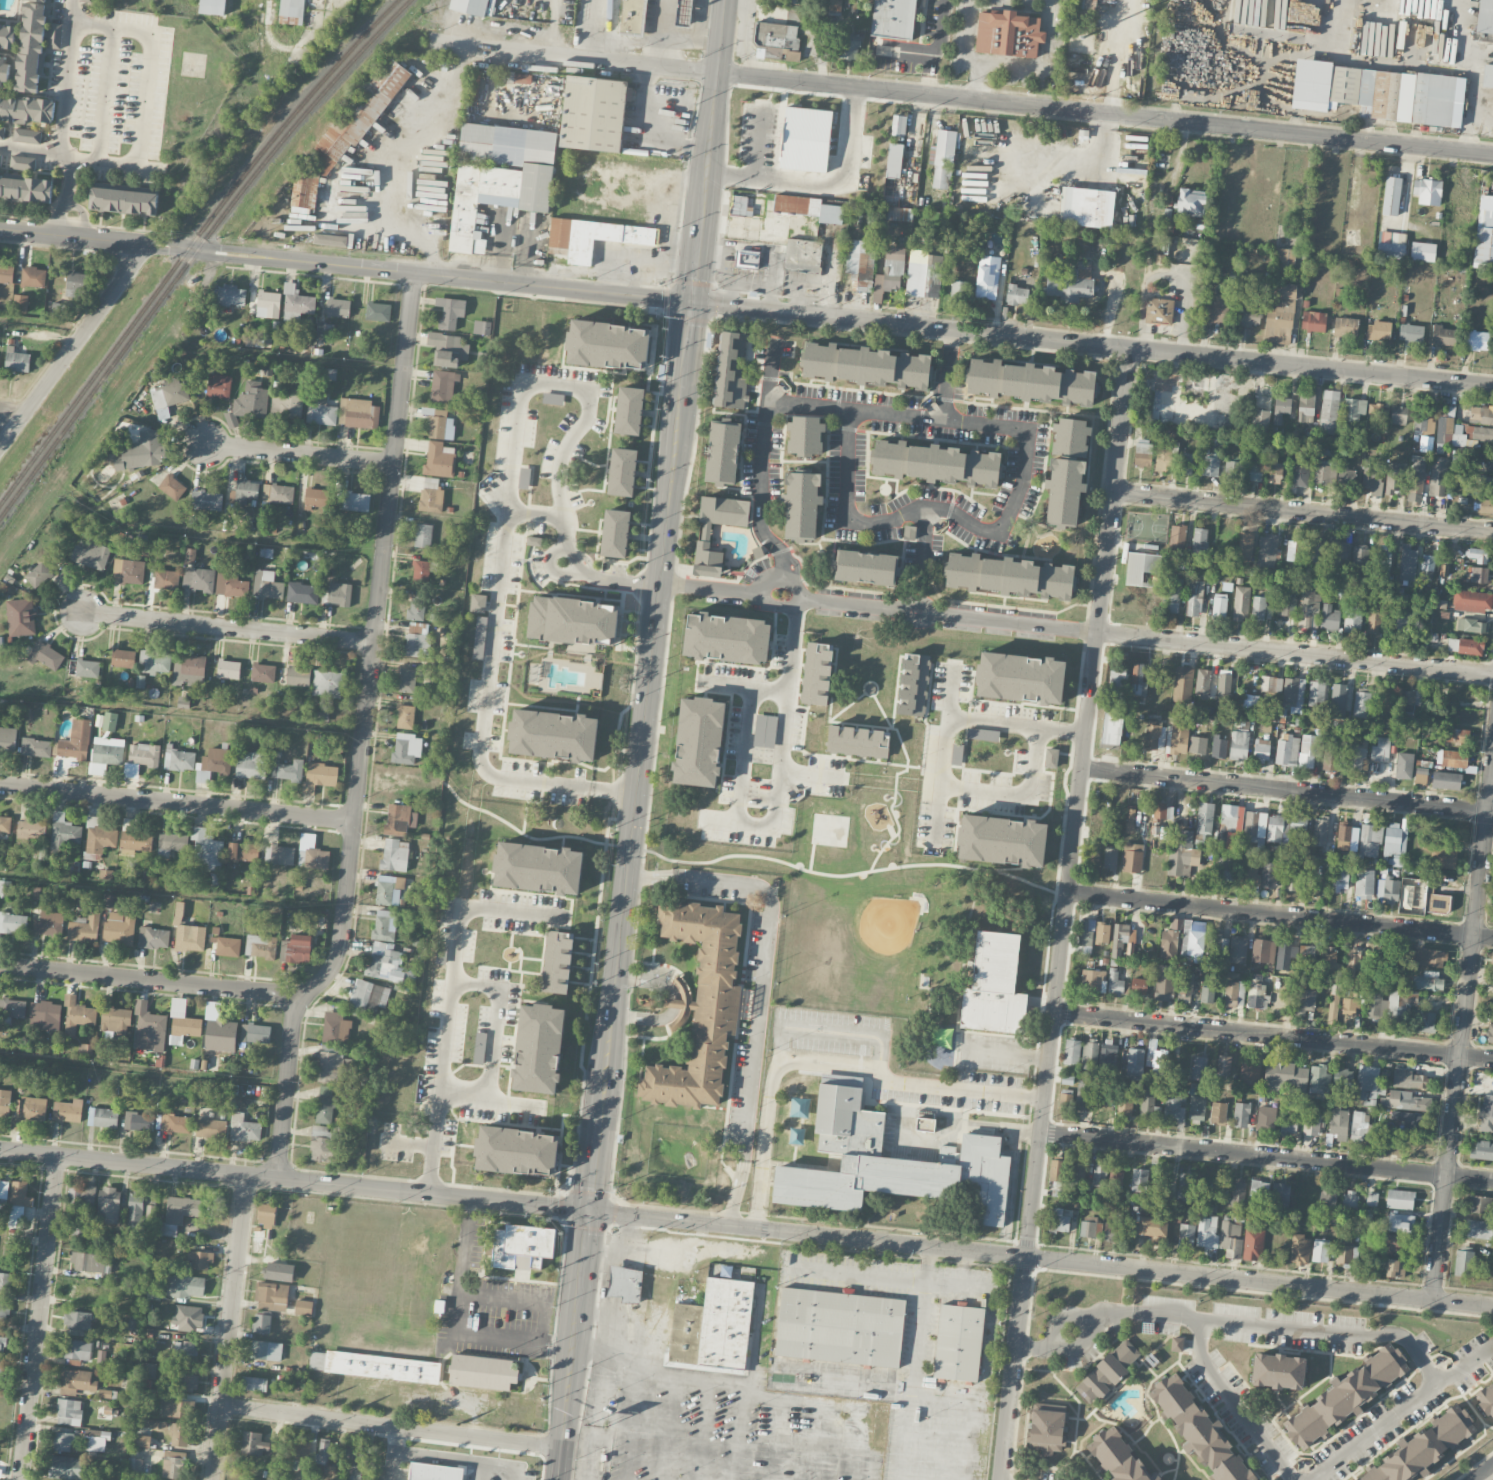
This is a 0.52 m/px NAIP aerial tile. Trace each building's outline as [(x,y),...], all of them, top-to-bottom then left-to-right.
[(226,0),(201,0),(199,13),(224,16),(226,0)] [(489,0),(449,0),(447,9),(486,16),(489,0)] [(645,0),(622,0),(619,31),(641,34),(645,0)] [(675,25),(692,26),(693,0),(676,0),(675,25)] [(841,15),(841,0),(829,0),(828,14),(841,15)] [(916,0),(874,0),(871,36),(913,39),(916,0)] [(1097,0),(1075,0),(1074,7),(1096,9),(1097,0)] [(1476,33),(1492,34),(1492,0),(1479,0),(1476,33)] [(37,94),(40,67),(41,67),(47,5),(24,3),(15,92),(37,94)] [(975,52),(1037,57),(1038,41),(1045,42),(1046,32),(1039,31),(1040,17),(1016,15),(1017,10),(1004,9),(1004,13),(979,12),(975,52)] [(797,49),(799,26),(756,22),(753,44),(797,49)] [(62,23),(49,23),(48,49),(61,50),(62,23)] [(14,50),(16,27),(0,25),(0,49),(14,50)] [(842,59),(859,59),(860,40),(853,39),(853,38),(842,38),(842,59)] [(786,60),(799,61),(800,50),(765,47),(764,55),(779,56),(779,55),(786,56),(786,60)] [(410,73),(387,55),(307,161),(330,179),(410,73)] [(1451,126),(1456,76),(1296,61),(1293,99),(1361,106),(1360,117),(1451,126)] [(1484,64),(1482,88),(1492,89),(1492,64),(1484,64)] [(531,83),(531,74),(502,72),(502,81),(531,83)] [(457,163),(449,251),(485,254),(487,239),(482,239),(482,231),(475,230),(477,205),(550,211),(556,146),(621,152),(626,99),(627,99),(629,81),(564,75),(559,132),(463,123),(460,159),(521,165),(521,169),(457,163)] [(25,123),(25,121),(53,123),(55,100),(0,96),(0,121),(25,123)] [(779,169),(827,172),(832,110),(783,106),(779,169)] [(891,135),(905,136),(907,116),(893,114),(891,135)] [(13,141),(40,145),(42,132),(15,128),(13,141)] [(956,131),(938,129),(936,145),(930,144),(928,164),(935,164),(932,187),(950,189),(956,131)] [(903,144),(888,143),(886,176),(901,177),(903,144)] [(36,159),(11,155),(9,169),(34,172),(36,159)] [(319,174),(295,172),(292,207),(316,209),(319,174)] [(53,180),(0,176),(0,198),(52,202),(53,180)] [(1397,216),(1402,178),(1387,176),(1382,214),(1397,216)] [(1413,179),(1413,194),(1418,194),(1418,204),(1441,205),(1442,180),(1413,179)] [(1114,190),(1062,187),(1059,224),(1112,227),(1114,190)] [(1177,214),(1204,217),(1206,191),(1179,188),(1177,214)] [(156,215),(158,193),(91,189),(90,211),(156,215)] [(809,197),(775,193),(773,211),(807,215),(809,197)] [(748,196),(731,196),(731,215),(752,216),(753,207),(748,207),(748,196)] [(822,204),(822,199),(810,197),(808,215),(819,216),(819,222),(842,225),(845,206),(822,204)] [(1477,209),(1473,262),(1492,264),(1492,210),(1477,209)] [(657,228),(550,217),(547,247),(568,249),(567,263),(592,266),(594,239),(602,240),(602,242),(655,248),(657,228)] [(1376,256),(1403,259),(1406,234),(1379,231),(1376,256)] [(314,243),(346,248),(348,238),(315,233),(314,243)] [(875,241),(848,240),(846,273),(851,273),(850,281),(854,281),(853,291),(872,292),(875,241)] [(1434,262),(1436,244),(1412,241),(1410,259),(1434,262)] [(874,290),(902,291),(904,248),(886,246),(884,274),(875,273),(874,290)] [(757,269),(759,251),(736,249),(735,267),(757,269)] [(939,298),(944,254),(910,250),(905,294),(939,298)] [(975,297),(995,300),(1001,257),(981,254),(975,297)] [(1047,276),(1046,295),(1060,296),(1060,302),(1079,303),(1080,297),(1092,297),(1093,261),(1078,261),(1078,268),(1066,268),(1066,277),(1047,276)] [(14,266),(0,265),(0,284),(13,284),(14,266)] [(46,268),(22,267),(21,286),(46,288),(46,268)] [(88,298),(90,274),(68,272),(66,296),(88,298)] [(1007,283),(1006,304),(1029,305),(1030,276),(1017,275),(1016,283),(1007,283)] [(968,281),(951,281),(951,300),(967,300),(968,281)] [(316,297),(296,296),(297,283),(285,283),(283,321),(300,322),(301,314),(315,315),(316,297)] [(1297,284),(1278,283),(1278,298),(1296,298),(1297,284)] [(219,285),(217,305),(245,307),(246,290),(237,289),(238,286),(219,285)] [(1295,300),(1276,298),(1277,289),(1269,288),(1265,326),(1292,329),(1295,300)] [(281,294),(259,291),(256,317),(278,319),(281,294)] [(28,295),(13,295),(13,313),(27,313),(28,295)] [(1229,295),(1210,295),(1210,305),(1204,304),(1204,322),(1228,322),(1229,295)] [(458,316),(464,317),(466,300),(435,296),(434,305),(443,306),(442,319),(438,319),(437,328),(456,331),(458,316)] [(1173,299),(1147,298),(1146,323),(1172,324),(1173,299)] [(351,300),(327,299),(326,317),(350,318),(351,300)] [(64,320),(66,304),(53,303),(51,319),(64,320)] [(390,322),(391,304),(367,303),(366,321),(390,322)] [(1236,325),(1259,326),(1261,306),(1237,305),(1236,325)] [(1302,331),(1325,332),(1326,312),(1302,311),(1302,331)] [(1358,337),(1359,318),(1334,317),(1334,336),(1358,337)] [(567,362),(572,318),(651,327),(646,371),(567,362)] [(492,321),(473,320),(472,334),(491,335),(492,321)] [(1366,339),(1391,340),(1392,322),(1367,321),(1366,339)] [(325,334),(333,334),(334,324),(316,323),(315,345),(325,345),(325,334)] [(1399,341),(1423,342),(1424,325),(1400,324),(1399,341)] [(1457,327),(1432,327),(1432,344),(1456,345),(1457,327)] [(722,331),(753,335),(744,408),(713,404),(722,331)] [(1488,351),(1488,331),(1464,331),(1464,350),(1488,351)] [(463,335),(427,332),(426,345),(434,346),(432,365),(459,367),(461,352),(462,352),(463,335)] [(802,374),(806,341),(933,356),(929,389),(802,374)] [(30,372),(30,354),(14,353),(15,346),(7,346),(6,371),(30,372)] [(965,391),(969,358),(1098,372),(1094,406),(965,391)] [(460,381),(460,372),(431,371),(430,402),(453,402),(454,381),(460,381)] [(229,400),(231,376),(208,374),(206,398),(229,400)] [(188,402),(182,376),(164,381),(165,386),(151,389),(158,419),(162,418),(160,409),(188,402)] [(267,419),(269,389),(261,389),(261,381),(246,380),(245,394),(235,394),(234,416),(228,416),(227,427),(236,428),(237,417),(267,419)] [(618,384),(645,388),(640,434),(613,431),(618,384)] [(1341,392),(1324,389),(1318,432),(1335,434),(1341,392)] [(541,403),(564,405),(564,394),(542,392),(541,403)] [(1315,393),(1299,393),(1298,421),(1314,422),(1315,393)] [(302,421),(303,395),(271,394),(270,420),(302,421)] [(1274,425),(1282,425),(1282,413),(1291,414),(1291,396),(1275,395),(1274,425)] [(372,401),(340,398),(338,426),(378,429),(380,407),(372,406),(372,401)] [(1344,421),(1362,422),(1363,399),(1345,398),(1344,421)] [(327,401),(308,400),(307,424),(337,425),(337,407),(327,407),(327,401)] [(1389,409),(1383,409),(1383,404),(1369,403),(1367,428),(1376,429),(1377,419),(1388,420),(1389,409)] [(1390,421),(1406,423),(1408,407),(1392,405),(1390,421)] [(1470,408),(1469,423),(1492,424),(1492,408),(1470,408)] [(1269,433),(1270,410),(1252,410),(1252,433),(1269,433)] [(789,451),(791,416),(822,418),(821,453),(789,451)] [(1436,453),(1450,453),(1452,417),(1437,416),(1436,453)] [(1055,417),(1090,421),(1078,526),(1043,522),(1055,417)] [(705,479),(712,421),(741,424),(734,483),(705,479)] [(1465,425),(1454,424),(1452,445),(1476,447),(1477,441),(1492,442),(1492,428),(1465,425)] [(122,444),(123,457),(114,457),(115,469),(161,466),(161,457),(166,456),(165,445),(160,446),(159,430),(140,431),(141,443),(122,444)] [(872,471),(875,438),(1002,452),(998,485),(872,471)] [(453,477),(456,448),(443,446),(444,441),(429,440),(426,465),(422,464),(421,473),(453,477)] [(1178,442),(1157,441),(1156,471),(1171,471),(1172,462),(1177,462),(1178,442)] [(1152,466),(1152,443),(1136,442),(1135,466),(1152,466)] [(614,446),(638,449),(633,496),(608,493),(614,446)] [(1204,456),(1203,475),(1219,476),(1220,452),(1212,451),(1212,457),(1204,456)] [(1179,473),(1193,474),(1194,453),(1180,453),(1179,473)] [(1430,496),(1446,496),(1448,457),(1432,456),(1430,496)] [(1277,462),(1277,457),(1268,457),(1267,483),(1281,483),(1282,463),(1277,462)] [(1308,486),(1309,458),(1293,457),(1292,485),(1308,486)] [(1262,459),(1248,458),(1248,481),(1261,481),(1262,459)] [(1383,495),(1382,459),(1362,460),(1363,487),(1371,487),(1371,496),(1383,495)] [(1241,479),(1242,461),(1225,460),(1224,478),(1241,479)] [(1333,484),(1334,461),(1315,460),(1314,483),(1333,484)] [(1348,461),(1338,461),(1339,485),(1355,484),(1355,470),(1349,470),(1348,461)] [(1401,493),(1405,464),(1388,462),(1385,491),(1401,493)] [(529,468),(518,467),(517,488),(528,489),(529,468)] [(1422,502),(1424,472),(1410,471),(1408,501),(1422,502)] [(785,539),(788,472),(819,474),(816,540),(785,539)] [(177,502),(188,487),(168,474),(158,489),(177,502)] [(1483,476),(1482,486),(1492,487),(1492,477),(1483,476)] [(417,511),(442,512),(443,489),(438,489),(439,478),(423,477),(422,501),(418,501),(417,511)] [(258,499),(259,481),(237,480),(236,505),(246,505),(246,499),(258,499)] [(335,509),(369,513),(371,495),(346,492),(348,481),(338,480),(335,509)] [(293,504),(294,486),(264,484),(263,502),(293,504)] [(304,507),(328,509),(329,490),(306,488),(304,507)] [(222,511),(222,493),(192,492),(191,510),(222,511)] [(710,523),(708,541),(710,541),(709,550),(725,552),(722,577),(693,574),(697,539),(700,540),(702,522),(698,522),(702,496),(752,502),(749,528),(710,523)] [(1480,499),(1479,513),(1492,513),(1492,499),(1480,499)] [(607,508),(631,511),(626,558),(601,555),(607,508)] [(432,548),(432,524),(416,524),(415,547),(432,548)] [(1185,552),(1186,525),(1170,525),(1169,552),(1185,552)] [(1191,554),(1206,556),(1209,529),(1194,527),(1191,554)] [(1252,558),(1254,532),(1239,531),(1238,557),(1252,558)] [(1257,567),(1276,567),(1277,536),(1259,535),(1257,567)] [(1287,561),(1302,561),(1303,541),(1287,540),(1287,561)] [(1350,543),(1331,540),(1326,569),(1345,572),(1350,543)] [(103,572),(112,549),(89,541),(86,549),(76,545),(71,560),(103,572)] [(1322,563),(1323,542),(1308,542),(1308,562),(1322,563)] [(1417,550),(1411,550),(1411,544),(1402,543),(1400,577),(1416,577),(1417,550)] [(1367,571),(1368,548),(1353,548),(1352,570),(1367,571)] [(1488,549),(1469,548),(1468,558),(1477,558),(1476,564),(1487,564),(1488,549)] [(835,577),(839,549),(899,556),(896,584),(835,577)] [(1376,571),(1389,573),(1392,551),(1379,549),(1376,571)] [(946,585),(950,551),(1075,566),(1071,599),(946,585)] [(1159,586),(1161,554),(1128,553),(1126,585),(1159,586)] [(1435,555),(1421,555),(1420,578),(1434,578),(1435,555)] [(145,561),(114,560),(113,583),(143,585),(145,561)] [(430,560),(413,560),(412,585),(429,585),(430,560)] [(55,576),(43,562),(25,576),(37,591),(55,576)] [(1467,582),(1487,583),(1488,567),(1467,567),(1467,582)] [(183,591),(214,592),(215,570),(184,568),(183,591)] [(155,589),(178,590),(179,571),(155,570),(155,589)] [(254,598),(283,599),(284,583),(274,582),(274,571),(255,570),(254,598)] [(239,575),(217,573),(215,595),(248,598),(250,582),(238,580),(239,575)] [(1179,612),(1181,579),(1165,577),(1163,611),(1179,612)] [(1203,581),(1188,580),(1187,616),(1202,616),(1203,581)] [(350,607),(352,585),(330,583),(327,604),(350,607)] [(319,585),(288,584),(287,603),(319,604),(319,585)] [(1249,586),(1234,586),(1233,620),(1248,620),(1249,586)] [(1492,597),(1492,594),(1455,589),(1452,608),(1491,613),(1492,597)] [(1299,628),(1311,628),(1312,617),(1319,617),(1320,591),(1300,591),(1299,628)] [(487,595),(470,593),(468,611),(485,613),(487,595)] [(527,637),(532,593),(621,603),(616,647),(527,637)] [(1212,618),(1226,619),(1227,594),(1214,593),(1212,618)] [(409,595),(409,620),(425,620),(425,595),(409,595)] [(1267,597),(1253,596),(1251,619),(1265,621),(1267,597)] [(1278,615),(1296,616),(1296,597),(1279,597),(1278,615)] [(7,601),(8,636),(35,635),(34,599),(7,601)] [(1386,601),(1369,600),(1368,632),(1385,633),(1386,601)] [(1340,610),(1331,610),(1332,603),(1322,603),(1321,629),(1339,630),(1340,610)] [(1361,633),(1362,608),(1344,607),(1344,632),(1361,633)] [(684,654),(689,611),(771,621),(765,664),(684,654)] [(482,659),(486,617),(476,616),(473,658),(482,659)] [(1457,631),(1488,632),(1488,620),(1458,619),(1457,631)] [(429,634),(406,634),(406,656),(429,657),(429,634)] [(800,702),(808,638),(835,641),(827,705),(800,702)] [(1448,652),(1484,654),(1484,640),(1448,638),(1448,652)] [(38,661),(56,672),(65,657),(39,640),(27,660),(35,665),(38,661)] [(135,668),(135,651),(112,650),(112,668),(135,668)] [(903,650),(932,653),(924,716),(896,713),(903,650)] [(978,694),(983,651),(1065,660),(1060,703),(978,694)] [(140,673),(170,674),(171,653),(140,652),(140,673)] [(204,684),(206,656),(175,654),(173,683),(204,684)] [(99,678),(100,661),(69,659),(68,676),(99,678)] [(240,679),(241,661),(218,661),(217,678),(240,679)] [(1146,696),(1148,682),(1142,681),(1145,664),(1134,662),(1129,694),(1146,696)] [(252,681),(275,683),(276,665),(252,664),(252,681)] [(1126,688),(1128,667),(1111,665),(1109,686),(1126,688)] [(310,668),(287,667),(287,685),(310,686),(310,668)] [(1193,667),(1175,667),(1174,702),(1191,703),(1193,667)] [(1209,698),(1210,669),(1197,668),(1195,697),(1209,698)] [(415,693),(416,670),(400,669),(399,692),(415,693)] [(341,697),(342,672),(313,671),(312,696),(341,697)] [(1217,703),(1232,703),(1232,674),(1218,674),(1217,703)] [(1260,691),(1268,692),(1267,699),(1280,699),(1282,677),(1261,676),(1260,691)] [(1307,705),(1321,707),(1325,683),(1311,680),(1307,705)] [(1347,684),(1332,684),(1331,708),(1346,708),(1347,684)] [(1398,690),(1397,711),(1415,712),(1416,691),(1398,690)] [(1372,692),(1355,691),(1353,717),(1370,718),(1372,692)] [(1390,710),(1390,692),(1382,692),(1381,710),(1390,710)] [(1242,708),(1257,711),(1260,696),(1245,693),(1242,708)] [(674,782),(683,697),(725,701),(715,786),(674,782)] [(414,707),(398,706),(397,729),(413,729),(414,707)] [(510,753),(515,708),(598,718),(593,763),(510,753)] [(1124,711),(1105,709),(1100,743),(1120,745),(1124,711)] [(102,730),(115,732),(118,714),(104,712),(102,730)] [(775,747),(776,715),(755,714),(754,746),(775,747)] [(87,760),(91,720),(72,718),(70,741),(58,740),(56,757),(87,760)] [(1163,722),(1147,720),(1144,748),(1161,750),(1163,740),(1161,739),(1163,722)] [(827,752),(830,725),(891,732),(888,759),(827,752)] [(1166,753),(1187,754),(1188,726),(1167,726),(1166,753)] [(0,727),(0,753),(15,754),(16,728),(0,727)] [(1469,730),(1455,729),(1453,742),(1467,744),(1469,730)] [(1248,760),(1249,731),(1231,731),(1230,760),(1248,760)] [(1276,764),(1297,765),(1298,735),(1277,734),(1276,764)] [(1315,768),(1316,735),(1301,734),(1299,768),(1315,768)] [(415,764),(415,757),(421,757),(422,735),(395,735),(394,763),(415,764)] [(1206,754),(1207,738),(1190,736),(1189,753),(1206,754)] [(1226,758),(1227,737),(1213,736),(1211,757),(1226,758)] [(125,740),(94,737),(91,775),(105,776),(107,764),(122,766),(125,740)] [(1371,760),(1389,761),(1390,738),(1377,737),(1377,746),(1371,745),(1371,760)] [(1253,761),(1269,762),(1270,739),(1255,738),(1253,761)] [(52,740),(22,739),(21,756),(51,757),(52,740)] [(1348,744),(1347,770),(1364,771),(1366,740),(1357,739),(1357,744),(1348,744)] [(1341,741),(1324,740),(1323,770),(1340,771),(1341,741)] [(961,766),(964,744),(953,743),(950,764),(961,766)] [(160,747),(129,744),(126,778),(138,779),(139,766),(159,767),(160,747)] [(196,752),(167,748),(164,768),(194,772),(196,752)] [(233,750),(209,748),(208,757),(203,756),(201,771),(230,774),(233,750)] [(1059,749),(1046,748),(1044,766),(1057,768),(1059,749)] [(1468,768),(1469,751),(1442,750),(1442,766),(1468,768)] [(267,753),(237,752),(236,778),(266,779),(267,753)] [(1412,779),(1414,753),(1397,752),(1395,778),(1412,779)] [(293,765),(274,764),(273,780),(302,781),(303,760),(293,760),(293,765)] [(338,766),(307,764),(305,795),(314,795),(314,785),(337,787),(338,766)] [(1415,784),(1427,785),(1428,769),(1416,768),(1415,784)] [(1461,790),(1462,773),(1433,772),(1432,788),(1461,790)] [(1153,821),(1166,822),(1166,802),(1154,802),(1153,821)] [(1205,833),(1212,833),(1213,803),(1197,802),(1196,844),(1205,844),(1205,833)] [(385,835),(407,837),(408,827),(416,828),(418,813),(411,812),(411,806),(388,804),(385,835)] [(1219,844),(1227,844),(1228,831),(1237,831),(1239,805),(1220,804),(1219,844)] [(1135,809),(1128,809),(1126,832),(1134,833),(1135,809)] [(65,811),(53,811),(51,846),(81,847),(82,825),(64,824),(65,811)] [(1265,844),(1266,812),(1244,811),(1242,843),(1265,844)] [(1308,813),(1291,812),(1290,836),(1307,837),(1308,813)] [(961,857),(966,814),(1048,823),(1043,867),(961,857)] [(1268,815),(1267,842),(1287,842),(1287,832),(1284,832),(1284,815),(1268,815)] [(10,834),(11,817),(0,816),(0,833),(10,834)] [(1315,817),(1312,845),(1325,846),(1328,818),(1315,817)] [(16,841),(45,842),(46,822),(17,821),(16,841)] [(1359,856),(1380,857),(1381,825),(1361,824),(1359,856)] [(117,848),(118,830),(100,829),(100,826),(87,825),(86,860),(102,860),(102,847),(117,848)] [(1358,842),(1360,827),(1339,825),(1336,849),(1350,851),(1351,841),(1358,842)] [(120,855),(151,857),(153,835),(135,834),(135,829),(122,827),(120,855)] [(192,869),(222,870),(223,839),(206,838),(207,828),(195,827),(192,869)] [(1408,829),(1388,827),(1385,856),(1394,857),(1393,864),(1403,866),(1404,855),(1405,855),(1408,829)] [(1168,875),(1189,876),(1191,830),(1179,830),(1178,841),(1169,841),(1168,875)] [(189,835),(159,834),(159,856),(170,856),(170,851),(188,851),(189,835)] [(409,841),(383,840),(382,871),(407,872),(409,841)] [(496,887),(501,841),(584,851),(578,897),(496,887)] [(1122,872),(1141,873),(1143,844),(1124,842),(1122,872)] [(1424,849),(1431,849),(1430,867),(1456,868),(1457,844),(1424,842),(1424,849)] [(259,844),(229,843),(228,861),(258,862),(259,844)] [(294,866),(295,848),(271,847),(270,864),(294,866)] [(1116,869),(1118,848),(1105,847),(1103,867),(1116,869)] [(299,849),(298,867),(329,869),(330,851),(299,849)] [(1235,880),(1236,858),(1216,857),(1215,880),(1235,880)] [(1260,885),(1260,873),(1257,873),(1257,862),(1240,861),(1240,885),(1260,885)] [(1277,888),(1279,863),(1262,862),(1261,887),(1277,888)] [(1349,891),(1348,870),(1332,870),(1333,892),(1349,891)] [(1355,897),(1373,898),(1374,870),(1356,870),(1355,897)] [(1284,890),(1301,891),(1302,872),(1285,871),(1284,890)] [(405,878),(378,876),(376,905),(392,906),(393,888),(404,889),(405,878)] [(1399,878),(1378,877),(1377,900),(1385,900),(1385,904),(1398,904),(1399,878)] [(10,882),(0,881),(0,895),(9,896),(10,882)] [(1400,908),(1411,909),(1412,887),(1402,886),(1400,908)] [(1434,886),(1426,886),(1425,912),(1449,913),(1450,895),(1433,894),(1434,886)] [(117,895),(104,895),(104,908),(116,909),(117,895)] [(646,1065),(688,1070),(703,941),(661,936),(665,902),(741,910),(718,1110),(642,1101),(646,1065)] [(395,941),(396,911),(375,910),(374,940),(395,941)] [(63,913),(41,911),(41,920),(34,919),(33,935),(62,937),(63,913)] [(97,943),(100,914),(89,912),(88,924),(69,922),(67,940),(97,943)] [(26,935),(28,916),(0,913),(0,933),(26,935)] [(103,943),(134,944),(135,917),(124,916),(124,913),(109,913),(109,922),(104,922),(103,943)] [(1160,960),(1179,961),(1180,919),(1171,918),(1171,930),(1161,930),(1160,960)] [(1094,920),(1081,919),(1080,953),(1093,953),(1094,920)] [(1205,922),(1185,920),(1180,962),(1186,963),(1187,955),(1201,957),(1205,922)] [(1109,942),(1110,923),(1096,923),(1095,941),(1109,942)] [(175,951),(205,952),(206,927),(176,925),(175,951)] [(170,930),(140,928),(139,947),(169,949),(170,930)] [(541,991),(548,929),(573,931),(566,994),(541,991)] [(962,986),(971,987),(977,930),(1020,935),(1013,992),(1027,994),(1023,1033),(958,1025),(962,986)] [(311,936),(291,935),(291,942),(285,941),(284,962),(310,963),(311,936)] [(1219,950),(1228,950),(1229,936),(1207,935),(1206,958),(1219,959),(1219,950)] [(276,958),(277,937),(247,936),(246,957),(276,958)] [(1246,962),(1247,936),(1230,936),(1229,962),(1246,962)] [(241,941),(217,938),(216,955),(239,958),(241,941)] [(1274,964),(1276,941),(1254,938),(1251,961),(1274,964)] [(404,983),(406,968),(401,968),(403,953),(393,951),(394,944),(372,941),(367,977),(404,983)] [(1293,942),(1279,941),(1276,966),(1291,967),(1293,942)] [(1314,962),(1314,945),(1299,946),(1300,963),(1314,962)] [(1444,968),(1447,951),(1417,947),(1415,964),(1444,968)] [(1361,978),(1364,954),(1348,952),(1345,976),(1361,978)] [(1337,955),(1323,954),(1322,966),(1328,966),(1328,973),(1342,973),(1342,963),(1336,963),(1337,955)] [(1173,1001),(1177,966),(1158,964),(1153,999),(1173,1001)] [(1108,994),(1124,994),(1124,980),(1118,979),(1118,967),(1109,967),(1108,994)] [(1101,992),(1102,980),(1106,980),(1106,970),(1082,969),(1081,991),(1101,992)] [(1412,989),(1441,990),(1442,971),(1424,971),(1424,976),(1412,976),(1412,989)] [(1178,998),(1192,999),(1195,974),(1180,972),(1178,998)] [(1265,1008),(1266,974),(1249,973),(1248,1008),(1265,1008)] [(1148,994),(1150,979),(1132,977),(1131,992),(1148,994)] [(378,1007),(385,1009),(391,989),(357,979),(348,1006),(376,1015),(378,1007)] [(1224,1005),(1244,1005),(1245,981),(1225,981),(1224,1005)] [(1200,1002),(1213,1003),(1214,987),(1201,987),(1200,1002)] [(1418,991),(1389,989),(1389,999),(1383,999),(1383,988),(1366,988),(1365,1016),(1387,1017),(1386,1024),(1397,1024),(1397,1015),(1405,1016),(1406,1006),(1417,1006),(1418,991)] [(1305,1011),(1314,1011),(1316,990),(1296,989),(1295,1015),(1304,1015),(1305,1011)] [(1329,1019),(1338,1020),(1339,994),(1330,993),(1329,1019)] [(96,1026),(96,1007),(76,1006),(76,995),(66,994),(64,1038),(75,1039),(76,1024),(96,1026)] [(170,1045),(181,1046),(181,1036),(201,1037),(202,1020),(185,1018),(186,999),(173,998),(170,1045)] [(1342,1013),(1357,1014),(1357,999),(1342,998),(1342,1013)] [(26,1000),(0,999),(0,1017),(25,1018),(26,1000)] [(164,1051),(167,1016),(148,1014),(149,1000),(137,999),(134,1050),(164,1051)] [(32,1001),(29,1028),(59,1031),(62,1004),(32,1001)] [(236,1052),(238,1021),(219,1020),(221,1003),(208,1002),(204,1050),(236,1052)] [(522,1002),(567,1008),(557,1093),(512,1088),(522,1002)] [(132,1011),(103,1007),(100,1028),(130,1032),(132,1011)] [(1435,1012),(1417,1011),(1416,1032),(1435,1033),(1435,1012)] [(343,1013),(324,1012),(322,1042),(350,1044),(351,1021),(343,1020),(343,1013)] [(240,1042),(269,1045),(271,1026),(242,1023),(240,1042)] [(484,1064),(485,1032),(474,1032),(473,1064),(484,1064)] [(1079,1064),(1082,1041),(1066,1039),(1063,1062),(1079,1064)] [(1116,1039),(1101,1039),(1101,1066),(1116,1066),(1116,1039)] [(1166,1067),(1167,1050),(1156,1050),(1156,1039),(1148,1039),(1147,1066),(1166,1067)] [(1080,1066),(1096,1068),(1099,1043),(1083,1041),(1080,1066)] [(78,1054),(92,1055),(92,1045),(79,1044),(78,1054)] [(1126,1079),(1143,1080),(1144,1049),(1128,1048),(1126,1079)] [(319,1083),(343,1084),(344,1072),(351,1072),(352,1060),(343,1059),(343,1053),(320,1052),(319,1083)] [(1229,1076),(1232,1057),(1219,1054),(1215,1074),(1229,1076)] [(1206,1080),(1207,1056),(1193,1056),(1192,1079),(1206,1080)] [(1240,1084),(1259,1085),(1260,1064),(1240,1063),(1240,1084)] [(1307,1067),(1295,1067),(1295,1063),(1265,1063),(1264,1087),(1307,1087),(1307,1067)] [(1332,1074),(1325,1073),(1327,1066),(1312,1064),(1309,1087),(1321,1089),(1321,1094),(1329,1096),(1332,1074)] [(1379,1067),(1358,1065),(1355,1099),(1376,1100),(1379,1067)] [(1353,1069),(1334,1068),(1334,1082),(1341,1083),(1341,1090),(1352,1090),(1353,1069)] [(1393,1087),(1422,1088),(1423,1072),(1393,1071),(1393,1087)] [(1077,1106),(1090,1106),(1091,1077),(1078,1076),(1077,1106)] [(860,1109),(885,1112),(880,1157),(958,1166),(962,1131),(1001,1135),(999,1154),(1010,1155),(1002,1226),(972,1223),(974,1201),(864,1189),(862,1211),(772,1201),(776,1166),(840,1173),(843,1153),(818,1150),(820,1132),(814,1132),(820,1081),(863,1086),(860,1109)] [(332,1125),(336,1096),(332,1096),(333,1087),(320,1086),(315,1123),(332,1125)] [(0,1089),(0,1116),(10,1116),(11,1090),(0,1089)] [(1154,1106),(1155,1090),(1142,1089),(1141,1117),(1161,1118),(1161,1106),(1154,1106)] [(1388,1097),(1380,1096),(1380,1107),(1428,1109),(1429,1097),(1412,1096),(1412,1091),(1389,1090),(1388,1097)] [(1118,1115),(1133,1116),(1134,1094),(1119,1093),(1118,1115)] [(1492,1132),(1492,1095),(1482,1093),(1478,1131),(1492,1132)] [(1189,1122),(1204,1123),(1207,1096),(1192,1095),(1189,1122)] [(46,1099),(20,1098),(19,1118),(11,1118),(11,1129),(23,1130),(23,1121),(46,1122),(46,1099)] [(53,1122),(82,1123),(82,1099),(73,1099),(73,1103),(54,1102),(53,1122)] [(1227,1103),(1211,1102),(1210,1122),(1226,1123),(1227,1103)] [(1234,1127),(1249,1128),(1250,1103),(1234,1102),(1234,1127)] [(1275,1130),(1276,1106),(1258,1106),(1257,1129),(1275,1130)] [(118,1128),(118,1110),(89,1108),(88,1126),(118,1128)] [(1348,1134),(1348,1110),(1330,1110),(1329,1133),(1348,1134)] [(1365,1141),(1370,1113),(1354,1111),(1350,1139),(1365,1141)] [(261,1124),(244,1122),(244,1112),(232,1112),(230,1140),(260,1142),(261,1124)] [(1320,1136),(1321,1113),(1304,1112),(1303,1135),(1320,1136)] [(154,1131),(154,1114),(125,1113),(124,1130),(154,1131)] [(1425,1114),(1402,1113),(1401,1129),(1424,1130),(1425,1114)] [(190,1133),(191,1116),(157,1114),(156,1131),(190,1133)] [(1298,1117),(1282,1115),(1280,1134),(1296,1135),(1298,1117)] [(935,1118),(916,1117),(916,1130),(934,1131),(935,1118)] [(197,1137),(225,1139),(226,1120),(198,1119),(197,1137)] [(478,1169),(483,1125),(559,1134),(554,1177),(478,1169)] [(310,1161),(340,1162),(341,1133),(328,1132),(328,1127),(312,1126),(310,1161)] [(1477,1141),(1477,1149),(1470,1148),(1469,1158),(1492,1160),(1492,1142),(1477,1141)] [(1048,1181),(1062,1183),(1065,1161),(1052,1159),(1048,1181)] [(1074,1181),(1085,1181),(1085,1163),(1074,1163),(1074,1181)] [(1092,1186),(1104,1188),(1107,1165),(1095,1163),(1092,1186)] [(1123,1166),(1110,1166),(1109,1188),(1122,1188),(1123,1166)] [(1147,1192),(1148,1169),(1132,1168),(1131,1191),(1147,1192)] [(1178,1194),(1194,1195),(1195,1174),(1180,1173),(1178,1194)] [(1245,1204),(1246,1180),(1233,1179),(1232,1204),(1245,1204)] [(1269,1182),(1251,1180),(1249,1201),(1267,1204),(1269,1182)] [(26,1197),(28,1182),(13,1181),(8,1226),(22,1228),(24,1207),(33,1207),(34,1198),(26,1197)] [(1289,1204),(1291,1183),(1273,1181),(1271,1201),(1289,1204)] [(95,1187),(68,1186),(67,1214),(94,1215),(95,1187)] [(98,1223),(119,1224),(120,1189),(99,1188),(98,1223)] [(1338,1190),(1320,1189),(1319,1209),(1337,1210),(1338,1190)] [(1415,1191),(1388,1189),(1386,1207),(1413,1210),(1415,1191)] [(1343,1209),(1356,1210),(1357,1191),(1344,1190),(1343,1209)] [(146,1194),(130,1192),(126,1229),(141,1231),(146,1194)] [(1467,1212),(1488,1213),(1490,1197),(1468,1195),(1467,1212)] [(176,1237),(177,1226),(183,1226),(183,1217),(202,1218),(203,1200),(167,1197),(165,1223),(161,1223),(160,1236),(176,1237)] [(276,1206),(260,1204),(257,1226),(274,1228),(276,1206)] [(154,1220),(155,1208),(146,1207),(145,1219),(154,1220)] [(1070,1216),(1062,1215),(1063,1208),(1051,1207),(1048,1231),(1068,1233),(1070,1216)] [(1389,1231),(1413,1232),(1413,1215),(1390,1214),(1389,1231)] [(1218,1247),(1219,1235),(1216,1235),(1217,1217),(1198,1216),(1197,1246),(1218,1247)] [(1139,1234),(1150,1235),(1150,1244),(1166,1244),(1167,1218),(1140,1217),(1139,1234)] [(1100,1218),(1081,1218),(1080,1237),(1100,1237),(1100,1218)] [(1467,1219),(1465,1237),(1492,1240),(1492,1230),(1492,1222),(1467,1219)] [(1119,1222),(1105,1221),(1104,1241),(1118,1242),(1119,1222)] [(1219,1247),(1226,1248),(1225,1257),(1239,1259),(1243,1224),(1222,1222),(1219,1247)] [(506,1230),(507,1224),(556,1229),(553,1258),(543,1257),(541,1271),(492,1265),(496,1228),(506,1230)] [(1194,1247),(1195,1225),(1179,1224),(1178,1247),(1194,1247)] [(1243,1260),(1263,1260),(1264,1228),(1244,1228),(1243,1260)] [(1309,1264),(1310,1235),(1291,1235),(1290,1263),(1309,1264)] [(1388,1252),(1410,1253),(1410,1236),(1389,1235),(1388,1252)] [(1327,1263),(1330,1242),(1314,1240),(1311,1260),(1327,1263)] [(1473,1249),(1455,1248),(1455,1275),(1472,1275),(1473,1249)] [(187,1269),(211,1270),(212,1252),(187,1251),(187,1269)] [(110,1274),(112,1256),(73,1252),(71,1270),(110,1274)] [(1406,1261),(1388,1258),(1386,1276),(1404,1278),(1406,1261)] [(643,1269),(610,1267),(608,1296),(621,1297),(621,1302),(640,1304),(643,1269)] [(10,1292),(11,1273),(0,1273),(0,1291),(10,1292)] [(206,1280),(168,1274),(164,1294),(203,1300),(206,1280)] [(754,1281),(707,1277),(704,1305),(673,1303),(668,1362),(734,1368),(734,1373),(746,1374),(754,1281)] [(455,1284),(442,1282),(440,1294),(453,1296),(455,1284)] [(95,1302),(96,1287),(70,1284),(68,1299),(95,1302)] [(899,1367),(905,1299),(781,1288),(774,1356),(899,1367)] [(294,1315),(311,1317),(313,1302),(297,1299),(294,1315)] [(0,1302),(0,1321),(8,1321),(8,1302),(0,1302)] [(934,1378),(980,1381),(985,1307),(939,1304),(934,1378)] [(173,1325),(178,1326),(178,1329),(201,1332),(204,1308),(175,1305),(173,1325)] [(67,1329),(86,1330),(86,1312),(68,1311),(67,1329)] [(254,1333),(270,1334),(271,1315),(255,1315),(254,1333)] [(1182,1352),(1183,1338),(1172,1337),(1171,1351),(1182,1352)] [(1074,1388),(1089,1403),(1097,1395),(1100,1398),(1113,1385),(1114,1386),(1129,1372),(1126,1369),(1141,1354),(1126,1338),(1074,1388)] [(250,1358),(280,1362),(283,1344),(253,1340),(250,1358)] [(91,1361),(92,1342),(64,1341),(63,1359),(91,1361)] [(175,1341),(173,1360),(196,1363),(198,1344),(175,1341)] [(1283,1428),(1303,1451),(1335,1422),(1337,1424),(1352,1411),(1354,1414),(1383,1387),(1386,1390),(1411,1367),(1388,1341),(1358,1369),(1356,1367),(1341,1381),(1335,1376),(1329,1381),(1331,1384),(1283,1428)] [(326,1371),(328,1350),(440,1362),(438,1383),(326,1371)] [(1303,1390),(1306,1357),(1254,1353),(1251,1385),(1271,1386),(1271,1388),(1303,1390)] [(510,1382),(510,1390),(448,1383),(452,1354),(513,1360),(512,1368),(519,1368),(517,1383),(510,1382)] [(92,1372),(62,1369),(60,1395),(76,1396),(76,1390),(97,1392),(98,1381),(91,1381),(92,1372)] [(1239,1454),(1236,1455),(1215,1426),(1215,1427),(1175,1372),(1148,1391),(1162,1411),(1159,1414),(1166,1422),(1170,1419),(1190,1446),(1191,1446),(1216,1479),(1258,1479),(1239,1454)] [(181,1391),(198,1391),(198,1375),(182,1375),(181,1391)] [(268,1380),(244,1376),(242,1389),(266,1393),(268,1380)] [(1473,1387),(1490,1422),(1492,1420),(1492,1377),(1473,1387)] [(81,1426),(82,1400),(58,1399),(57,1425),(81,1426)] [(195,1401),(164,1400),(164,1417),(194,1418),(195,1401)] [(1458,1403),(1402,1444),(1403,1445),(1355,1479),(1411,1479),(1423,1471),(1421,1469),(1477,1429),(1458,1403)] [(1031,1409),(1027,1448),(1042,1449),(1041,1455),(1054,1456),(1054,1451),(1063,1452),(1066,1405),(1052,1404),(1051,1410),(1031,1409)] [(194,1425),(170,1423),(169,1432),(173,1433),(171,1446),(187,1448),(189,1434),(192,1434),(194,1425)] [(1113,1479),(1155,1479),(1113,1424),(1086,1444),(1113,1479)] [(84,1451),(105,1452),(105,1440),(111,1441),(111,1431),(85,1430),(84,1451)] [(270,1451),(270,1443),(262,1442),(262,1433),(243,1432),(241,1455),(261,1456),(262,1450),(270,1451)] [(71,1452),(73,1434),(53,1433),(52,1451),(71,1452)] [(151,1447),(151,1436),(135,1436),(135,1446),(151,1447)] [(328,1464),(329,1439),(319,1439),(318,1464),(328,1464)] [(310,1442),(292,1441),(291,1460),(309,1461),(310,1442)] [(364,1446),(349,1446),(348,1479),(362,1479),(364,1446)] [(185,1452),(164,1451),(163,1478),(184,1479),(185,1452)] [(49,1479),(61,1479),(82,1479),(83,1458),(50,1457),(49,1479)] [(143,1459),(129,1458),(128,1474),(142,1475),(143,1459)] [(464,1468),(411,1462),(409,1479),(462,1479),(464,1468)]
